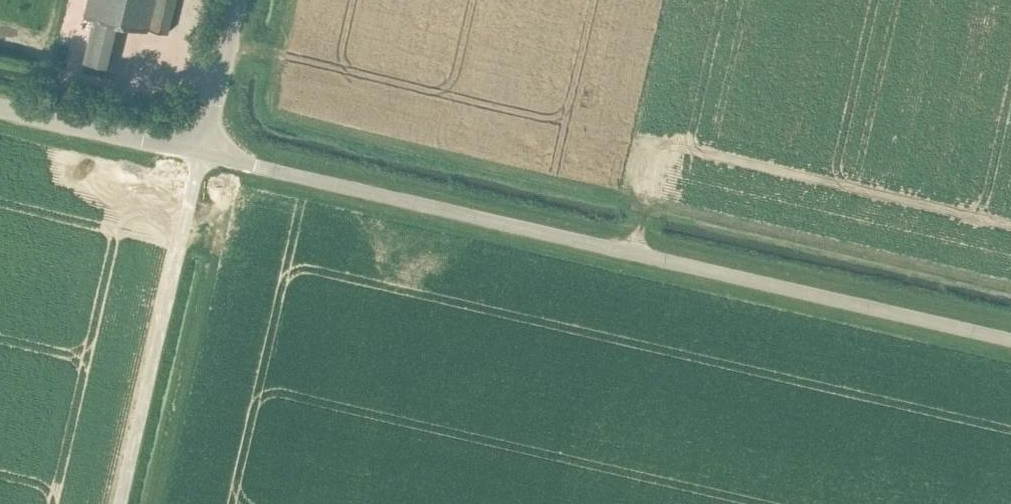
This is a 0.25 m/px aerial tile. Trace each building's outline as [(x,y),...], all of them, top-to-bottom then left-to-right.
[(175,0),(87,0),(84,15),(94,17),(83,60),(108,66),(119,23),(146,30),(147,28),(167,33),(175,0)]
